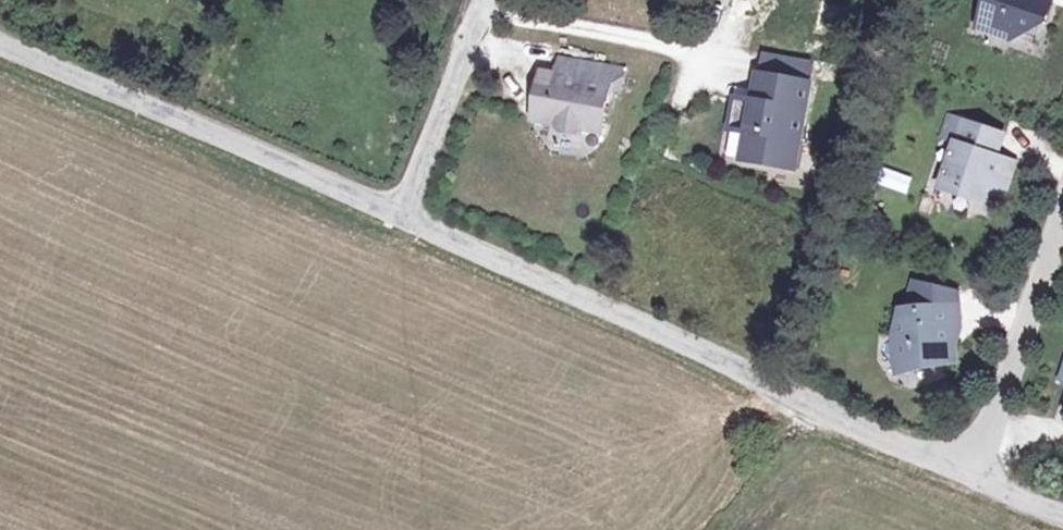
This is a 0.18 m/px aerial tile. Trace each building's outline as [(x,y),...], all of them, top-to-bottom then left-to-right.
[(994,32),(1017,41),(1051,24),(1058,5),(1045,1),(1045,0),(995,0),(991,12),(984,29),(994,32)] [(599,142),(609,100),(618,101),(623,80),(563,68),(558,96),(551,101),(540,99),(534,130),(557,134),(563,141),(574,144),(583,139),(599,142)] [(781,91),(761,88),(756,114),(776,118),(781,91)] [(811,97),(781,91),(776,118),(756,114),(737,111),(732,140),(751,144),(745,170),(795,180),(811,97)] [(1009,138),(968,124),(946,188),(992,203),(995,194),(1006,161),(1001,159),(1009,138)] [(1020,166),(1006,161),(995,194),(1009,198),(1020,166)] [(960,293),(919,286),(904,311),(924,317),(923,311),(960,308),(960,293)] [(901,366),(905,375),(929,366),(957,364),(956,330),(961,329),(960,308),(923,311),(924,317),(904,311),(895,339),(903,342),(898,356),(901,366)]
